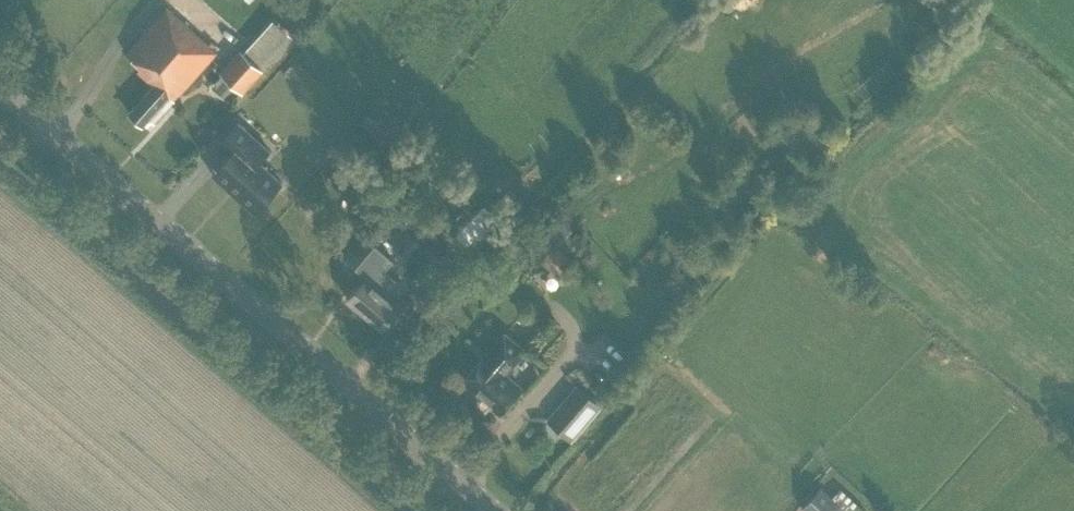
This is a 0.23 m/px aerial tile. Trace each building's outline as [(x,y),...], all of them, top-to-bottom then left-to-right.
[(217,50),(166,5),(125,51),(140,65),(137,69),(152,83),(127,111),(143,126),(149,119),(154,123),(175,99),(174,98),(217,50)] [(241,93),(292,36),(273,19),(244,51),(241,49),(219,73),(241,93)] [(233,153),(214,174),(255,211),(282,181),(259,160),(269,149),(239,121),(220,141),(233,153)] [(367,276),(348,299),(381,327),(401,304),(387,291),(397,279),(385,269),(393,259),(375,243),(355,266),(367,276)] [(506,330),(463,379),(500,411),(522,386),(507,373),(528,349),(506,330)] [(602,404),(577,382),(546,418),(571,440),(602,404)] [(801,506),(806,510),(846,510),(832,497),(820,486),(801,506)] [(832,497),(846,510),(865,510),(841,488),(832,497)]
